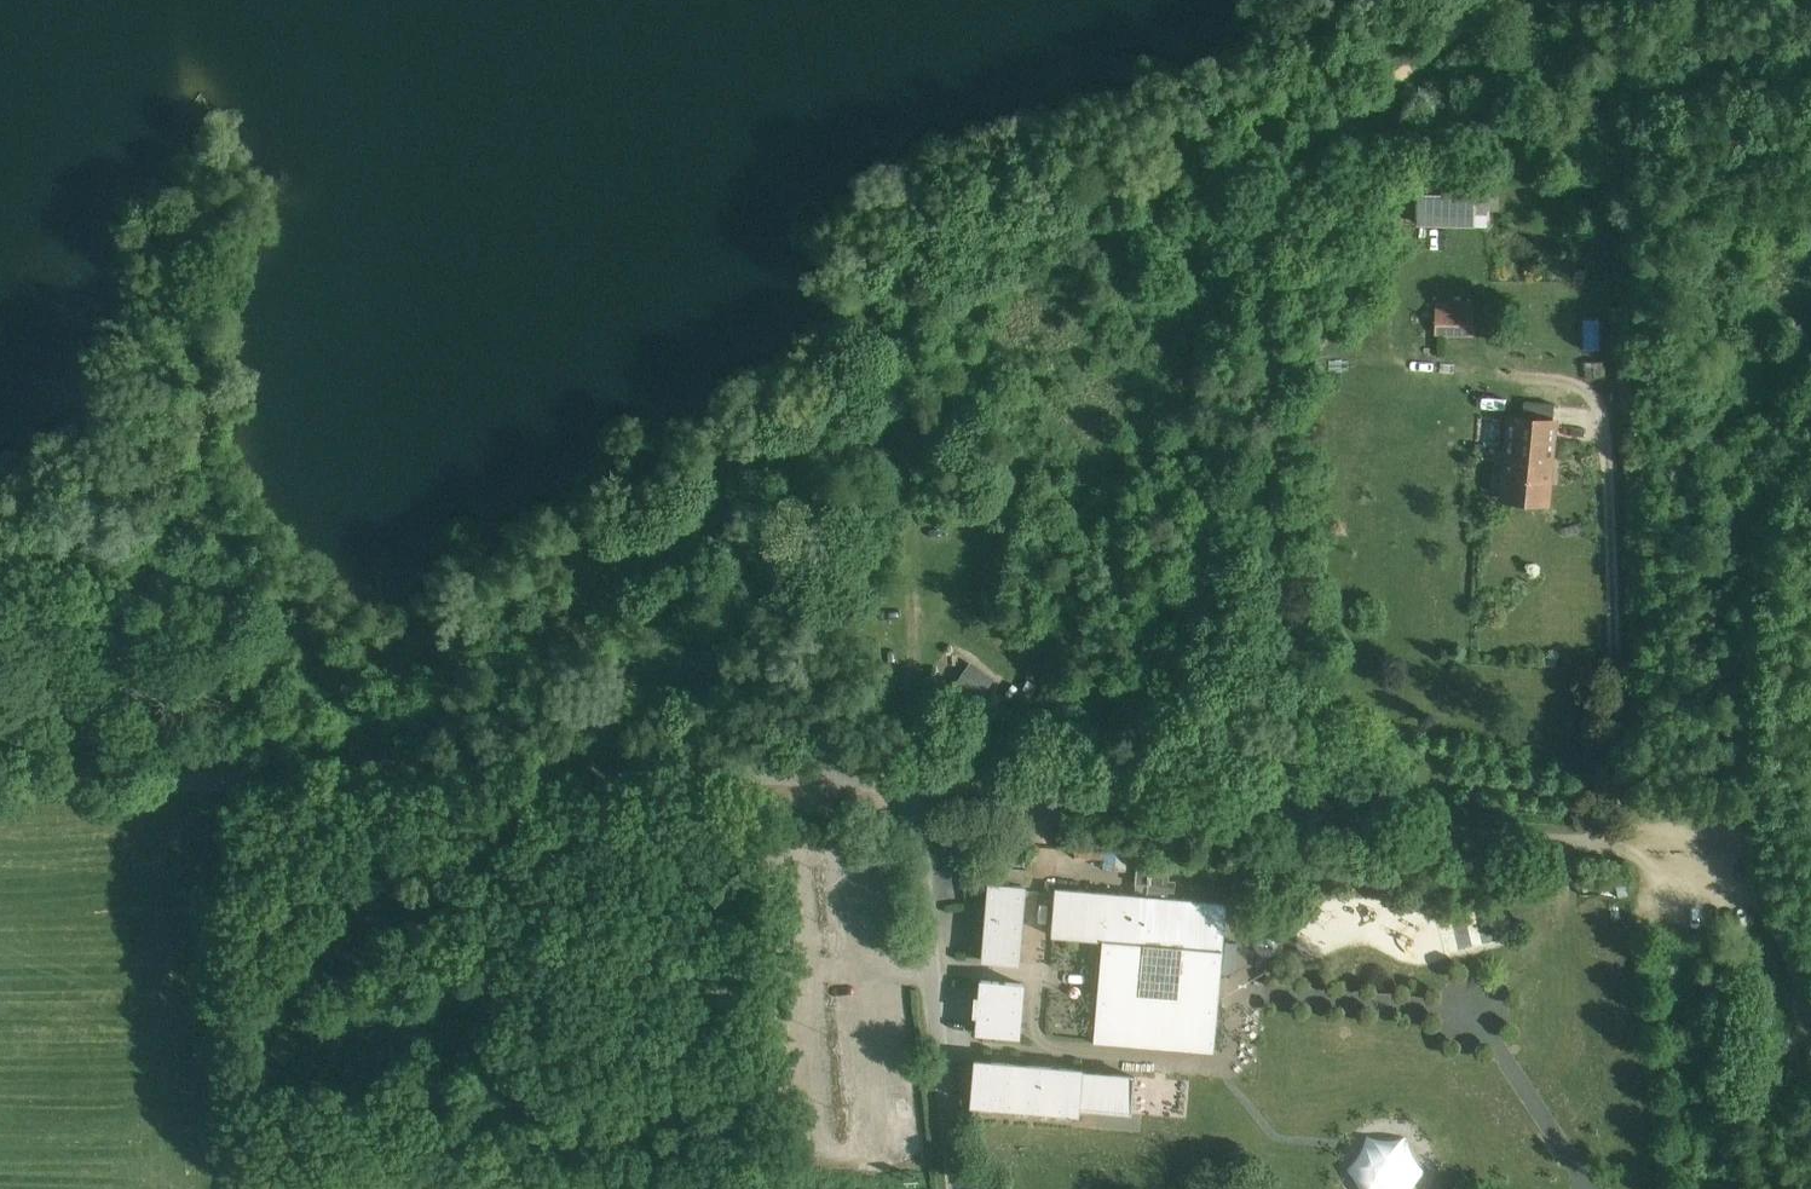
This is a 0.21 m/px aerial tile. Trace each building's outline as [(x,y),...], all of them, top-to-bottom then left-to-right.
[(1475,197),(1417,195),(1417,224),(1475,225),(1475,197)] [(1475,306),(1436,305),(1435,333),(1474,335),(1475,306)] [(1555,404),(1526,401),(1524,419),(1553,422),(1555,404)] [(1524,419),(1511,418),(1503,498),(1546,502),(1553,422),(1524,419)] [(993,680),(973,666),(957,689),(977,703),(993,680)] [(1170,869),(1137,866),(1136,884),(1148,885),(1147,896),(1168,898),(1170,869)] [(1025,886),(990,883),(984,959),(1019,962),(1025,886)] [(1147,896),(1056,889),(1052,935),(1103,940),(1094,1042),(1215,1052),(1227,903),(1168,898),(1147,896)] [(1456,948),(1494,939),(1486,906),(1448,915),(1456,948)] [(1024,983),(982,980),(980,997),(976,997),(975,1014),(979,1014),(978,1032),(1020,1035),(1024,983)] [(1083,1069),(976,1060),(972,1104),(1079,1113),(1079,1108),(1132,1113),(1136,1076),(1082,1072),(1083,1069)]
